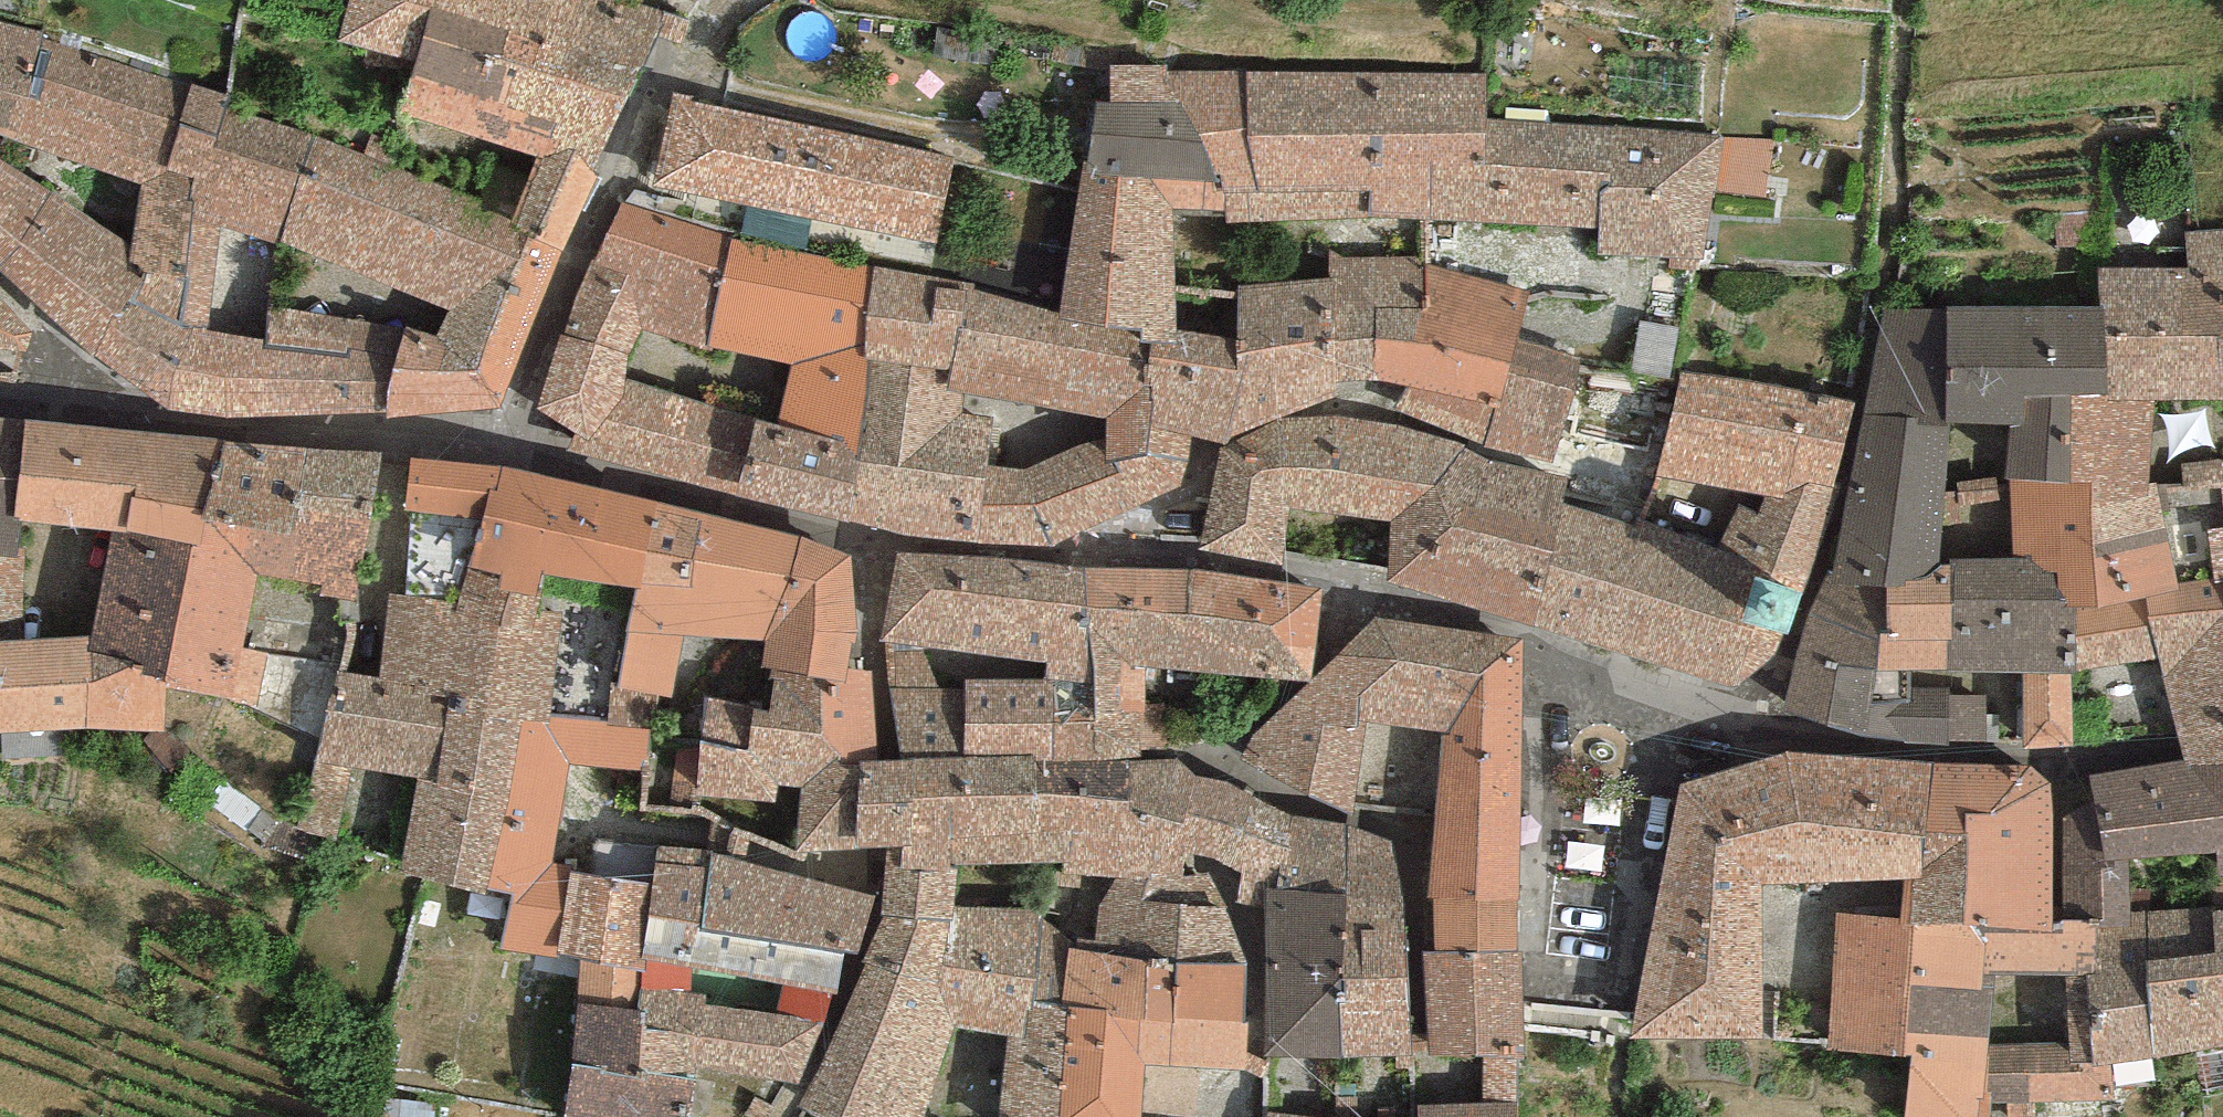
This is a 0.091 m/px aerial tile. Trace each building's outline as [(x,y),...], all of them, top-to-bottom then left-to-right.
[(336,40),(415,62),(423,37),(627,98),(651,54),(662,12),(625,0),(348,0),(336,40)] [(15,140),(41,37),(43,33),(0,22),(0,135),(15,140)] [(41,37),(15,140),(143,185),(126,244),(127,272),(142,279),(128,302),(178,322),(193,203),(188,203),(191,178),(170,170),(191,84),(41,37)] [(423,37),(415,62),(399,113),(537,157),(512,221),(510,224),(563,251),(598,175),(592,171),(627,98),(423,37)] [(1166,65),(1109,66),(1109,103),(1098,101),(1087,163),(1082,162),(1083,174),(1149,177),(1174,210),(1226,211),(1225,223),(1258,221),(1257,191),(1246,137),(1246,72),(1166,70),(1166,65)] [(1486,73),(1246,72),(1246,137),(1257,191),(1258,221),(1368,217),(1431,220),(1432,166),(1485,166),(1485,119),(1486,73)] [(229,93),(191,84),(170,170),(191,178),(188,203),(193,203),(178,322),(208,329),(220,227),(277,243),(279,239),(315,134),(225,108),(229,93)] [(672,91),(653,184),(937,243),(955,156),(691,101),(692,95),(672,91)] [(1724,137),(1485,119),(1485,166),(1432,166),(1431,220),(1600,228),(1600,255),(1704,259),(1724,137)] [(484,200),(315,134),(279,239),(449,310),(491,281),(510,224),(512,221),(480,208),(484,200)] [(49,193),(0,161),(0,265),(49,193)] [(1149,177),(1083,174),(1061,313),(1059,319),(1108,327),(1141,330),(1177,331),(1174,210),(1149,177)] [(49,193),(0,265),(0,270),(95,356),(128,302),(142,279),(127,272),(126,244),(49,193)] [(642,330),(708,350),(706,345),(732,237),(624,202),(596,262),(591,260),(564,334),(558,333),(536,406),(573,433),(566,452),(737,496),(756,419),(625,377),(629,355),(642,330)] [(437,336),(403,328),(387,411),(386,419),(502,406),(563,251),(510,224),(491,281),(449,310),(437,336)] [(2187,269),(2213,267),(2221,398),(2222,398),(2222,227),(2185,229),(2187,269)] [(875,265),(732,237),(706,345),(792,363),(777,424),(756,419),(737,496),(848,523),(869,360),(864,359),(875,265)] [(1425,255),(1330,256),(1329,279),(1336,380),(1406,384),(1391,408),(1448,433),(1553,462),(1582,362),(1515,344),(1529,291),(1424,264),(1425,255)] [(974,282),(875,265),(864,359),(869,360),(950,370),(957,327),(967,329),(973,289),(974,282)] [(2213,267),(2187,269),(2098,267),(2100,307),(2103,307),(2109,395),(2154,399),(2221,398),(2213,267)] [(1177,331),(1141,330),(1141,343),(1151,344),(1148,386),(1150,427),(1190,434),(1225,442),(1231,436),(1285,415),(1336,396),(1336,380),(1329,279),(1237,287),(1237,339),(1177,331)] [(1061,313),(973,289),(967,329),(957,327),(950,370),(947,391),(967,394),(1106,418),(1148,386),(1151,344),(1141,343),(1141,330),(1108,327),(1059,319),(1061,313)] [(29,351),(33,332),(0,298),(0,348),(29,351)] [(208,329),(178,322),(128,302),(95,356),(164,411),(226,419),(387,411),(403,328),(269,306),(264,340),(208,329)] [(2109,395),(2103,307),(2100,307),(1947,306),(1886,307),(1863,413),(1946,422),(2010,425),(2007,480),(2073,484),(2071,398),(2109,395)] [(950,370),(869,360),(848,523),(897,533),(979,542),(987,465),(993,417),(962,414),(967,394),(947,391),(950,370)] [(1855,403),(1679,371),(1658,476),(1768,495),(1760,511),(1739,502),(1718,549),(1806,585),(1831,507),(1855,403)] [(1024,470),(987,465),(979,542),(1053,546),(1183,488),(1190,434),(1150,427),(1148,386),(1106,418),(1105,437),(1024,470)] [(2154,399),(2109,395),(2071,398),(2073,484),(2090,483),(2091,507),(2149,494),(2149,482),(2154,399)] [(1946,422),(1863,413),(1833,572),(1831,583),(1888,588),(1906,584),(1906,580),(1927,580),(1941,566),(1946,422)] [(1290,508),(1391,522),(1403,424),(1337,415),(1293,418),(1282,419),(1238,439),(1220,450),(1199,551),(1282,564),(1290,508)] [(0,418),(0,477),(17,479),(23,420),(0,418)] [(222,440),(23,420),(17,479),(13,518),(21,519),(114,529),(131,531),(201,546),(206,523),(222,440)] [(1464,444),(1403,424),(1391,522),(1388,582),(1534,624),(1561,503),(1567,477),(1490,461),(1464,448),(1464,444)] [(306,448),(222,440),(206,523),(257,576),(290,579),(306,448)] [(381,455),(306,448),(290,579),(323,585),(322,597),(358,600),(381,455)] [(500,466),(411,458),(404,510),(484,518),(469,567),(502,574),(499,589),(537,597),(544,571),(633,589),(641,591),(658,502),(500,466)] [(2157,482),(2178,584),(2215,577),(2217,583),(2222,581),(2222,460),(2182,463),(2183,484),(2157,482)] [(0,477),(0,554),(18,555),(21,519),(13,518),(17,479),(0,477)] [(2073,484),(2007,480),(2013,558),(2030,557),(2049,574),(2056,575),(2058,590),(2076,609),(2098,606),(2145,597),(2179,589),(2178,584),(2157,482),(2149,482),(2149,494),(2091,507),(2090,483),(2073,484)] [(799,538),(658,502),(641,591),(633,589),(619,689),(671,695),(683,636),(764,641),(799,538)] [(1635,527),(1561,503),(1534,624),(1739,688),(1773,659),(1783,634),(1788,635),(1806,585),(1718,549),(1639,517),(1635,527)] [(257,576),(206,523),(201,546),(131,531),(114,529),(89,636),(89,651),(166,682),(257,706),(266,656),(242,649),(257,576)] [(851,556),(799,538),(764,641),(763,668),(771,669),(820,680),(845,684),(847,669),(856,633),(851,556)] [(1086,566),(895,552),(880,641),(1047,662),(1047,678),(1094,683),(1086,566)] [(18,555),(0,554),(0,640),(22,638),(25,557),(18,555)] [(2013,558),(1950,559),(1950,566),(1948,671),(2022,674),(2071,676),(2079,676),(2079,671),(2076,609),(2058,590),(2056,575),(2049,574),(2030,557),(2013,558)] [(1189,570),(1086,566),(1094,683),(1098,758),(1141,756),(1140,748),(1166,747),(1167,703),(1146,704),(1145,667),(1307,681),(1311,676),(1322,590),(1189,570)] [(1950,566),(1941,566),(1927,580),(1906,580),(1906,584),(1888,588),(1886,633),(1880,633),(1878,672),(1909,672),(1948,671),(1950,566)] [(459,600),(390,592),(379,674),(339,671),(298,831),(334,838),(352,768),(416,779),(400,872),(490,897),(492,890),(522,718),(548,723),(549,715),(563,618),(536,614),(537,597),(499,589),(502,574),(469,567),(459,600)] [(1831,583),(1833,572),(1828,571),(1793,659),(1783,712),(1865,737),(1949,746),(1949,740),(1987,744),(1987,697),(1947,696),(1947,688),(1910,689),(1909,672),(1878,672),(1880,633),(1886,633),(1888,588),(1831,583)] [(2222,581),(2217,583),(2215,577),(2178,584),(2179,589),(2145,597),(2098,606),(2076,609),(2079,671),(2159,657),(2178,737),(2185,760),(2187,767),(2222,765),(2222,582),(2222,581)] [(22,638),(0,640),(0,734),(89,728),(164,730),(166,682),(89,651),(89,636),(22,638)] [(1518,949),(1524,639),(1482,670),(1447,735),(1441,733),(1428,897),(1435,897),(1436,951),(1518,949)] [(820,680),(771,669),(770,680),(774,681),(770,712),(705,696),(699,753),(676,751),(668,806),(699,807),(701,796),(778,802),(779,784),(801,786),(797,852),(855,848),(860,762),(878,761),(872,671),(847,669),(845,684),(820,680)] [(2073,747),(2071,676),(2022,674),(2025,748),(2073,747)] [(650,728),(549,715),(548,723),(522,718),(492,890),(512,888),(499,949),(557,955),(569,875),(570,865),(549,866),(571,762),(644,770),(650,728)] [(1680,784),(1629,1037),(1764,1038),(1764,884),(1902,880),(1922,879),(1933,763),(1786,751),(1680,784)] [(860,762),(855,848),(881,847),(887,847),(902,847),(902,869),(950,872),(950,865),(1051,863),(1062,862),(1061,832),(1040,832),(1036,764),(1033,764),(1033,756),(886,760),(878,761),(860,762)] [(1130,761),(1036,764),(1040,832),(1061,832),(1062,862),(1051,863),(1051,887),(1080,887),(1081,876),(1098,877),(1117,877),(1182,879),(1187,853),(1179,850),(1196,776),(1188,769),(1178,758),(1130,761)] [(2090,777),(2095,802),(2104,862),(2129,859),(2218,851),(2219,877),(2222,876),(2222,765),(2187,767),(2185,760),(2090,777)] [(2032,767),(1933,763),(1922,879),(1902,880),(1900,918),(1899,927),(1914,928),(1985,930),(2052,932),(2053,919),(2051,784),(2032,767)] [(1228,780),(1196,776),(1179,850),(1187,853),(1242,871),(1236,904),(1266,907),(1266,890),(1345,896),(1347,827),(1290,815),(1228,780)] [(2104,862),(2095,802),(2066,817),(2065,920),(2097,920),(2097,929),(2130,926),(2130,914),(2129,859),(2104,862)] [(1407,844),(1347,827),(1345,896),(1344,1056),(1409,1057),(1407,844)] [(714,852),(658,846),(648,885),(638,960),(837,995),(844,952),(858,954),(876,896),(714,852)] [(887,847),(882,916),(862,962),(866,963),(799,1107),(823,1116),(925,1116),(954,1030),(938,985),(952,907),(956,871),(950,872),(902,869),(902,847),(887,847)] [(1182,879),(1117,877),(1100,902),(1094,940),(1078,939),(1077,950),(1147,961),(1247,963),(1210,871),(1182,879)] [(648,885),(569,875),(557,955),(581,959),(637,966),(638,960),(648,885)] [(2219,877),(2210,878),(2212,911),(2145,913),(2150,1059),(2222,1046),(2222,876),(2219,877)] [(1345,896),(1266,890),(1266,907),(1266,963),(1265,1059),(1344,1056),(1345,896)] [(1043,910),(952,907),(938,985),(954,1030),(1007,1036),(1024,1038),(1031,1001),(1062,1004),(1069,949),(1070,940),(1042,919),(1043,910)] [(2130,926),(2097,929),(2095,976),(2065,975),(2069,1042),(2072,1063),(2111,1063),(2150,1059),(2145,913),(2130,914),(2130,926)] [(1900,918),(1837,914),(1826,1050),(1904,1057),(1914,928),(1899,927),(1900,918)] [(1985,930),(1984,973),(1997,973),(2065,975),(2095,976),(2097,929),(2097,920),(2065,920),(2053,919),(2052,932),(1985,930)] [(1914,928),(1904,1057),(1912,1058),(1906,1116),(1991,1116),(1993,1103),(1983,1100),(1989,1046),(1997,973),(1984,973),(1985,930),(1914,928)] [(1069,949),(1062,1004),(1072,1005),(1061,1116),(1141,1116),(1143,1064),(1147,961),(1077,950),(1069,949)] [(1523,1055),(1518,949),(1436,951),(1425,953),(1430,1056),(1483,1051),(1482,1103),(1517,1101),(1517,1055),(1523,1055)] [(644,992),(637,991),(637,966),(581,959),(578,1006),(566,1116),(690,1116),(698,1073),(800,1084),(822,1024),(706,1002),(706,996),(644,992)] [(1247,963),(1147,961),(1143,1064),(1266,1074),(1265,1059),(1266,963),(1247,963)] [(1072,1005),(1062,1004),(1031,1001),(1024,1038),(1007,1036),(999,1116),(1061,1116),(1072,1005)] [(2069,1042),(1989,1046),(1983,1100),(1993,1103),(2113,1097),(2111,1063),(2072,1063),(2069,1042)] [(1517,1101),(1482,1103),(1418,1106),(1419,1116),(1518,1116),(1517,1101)]
